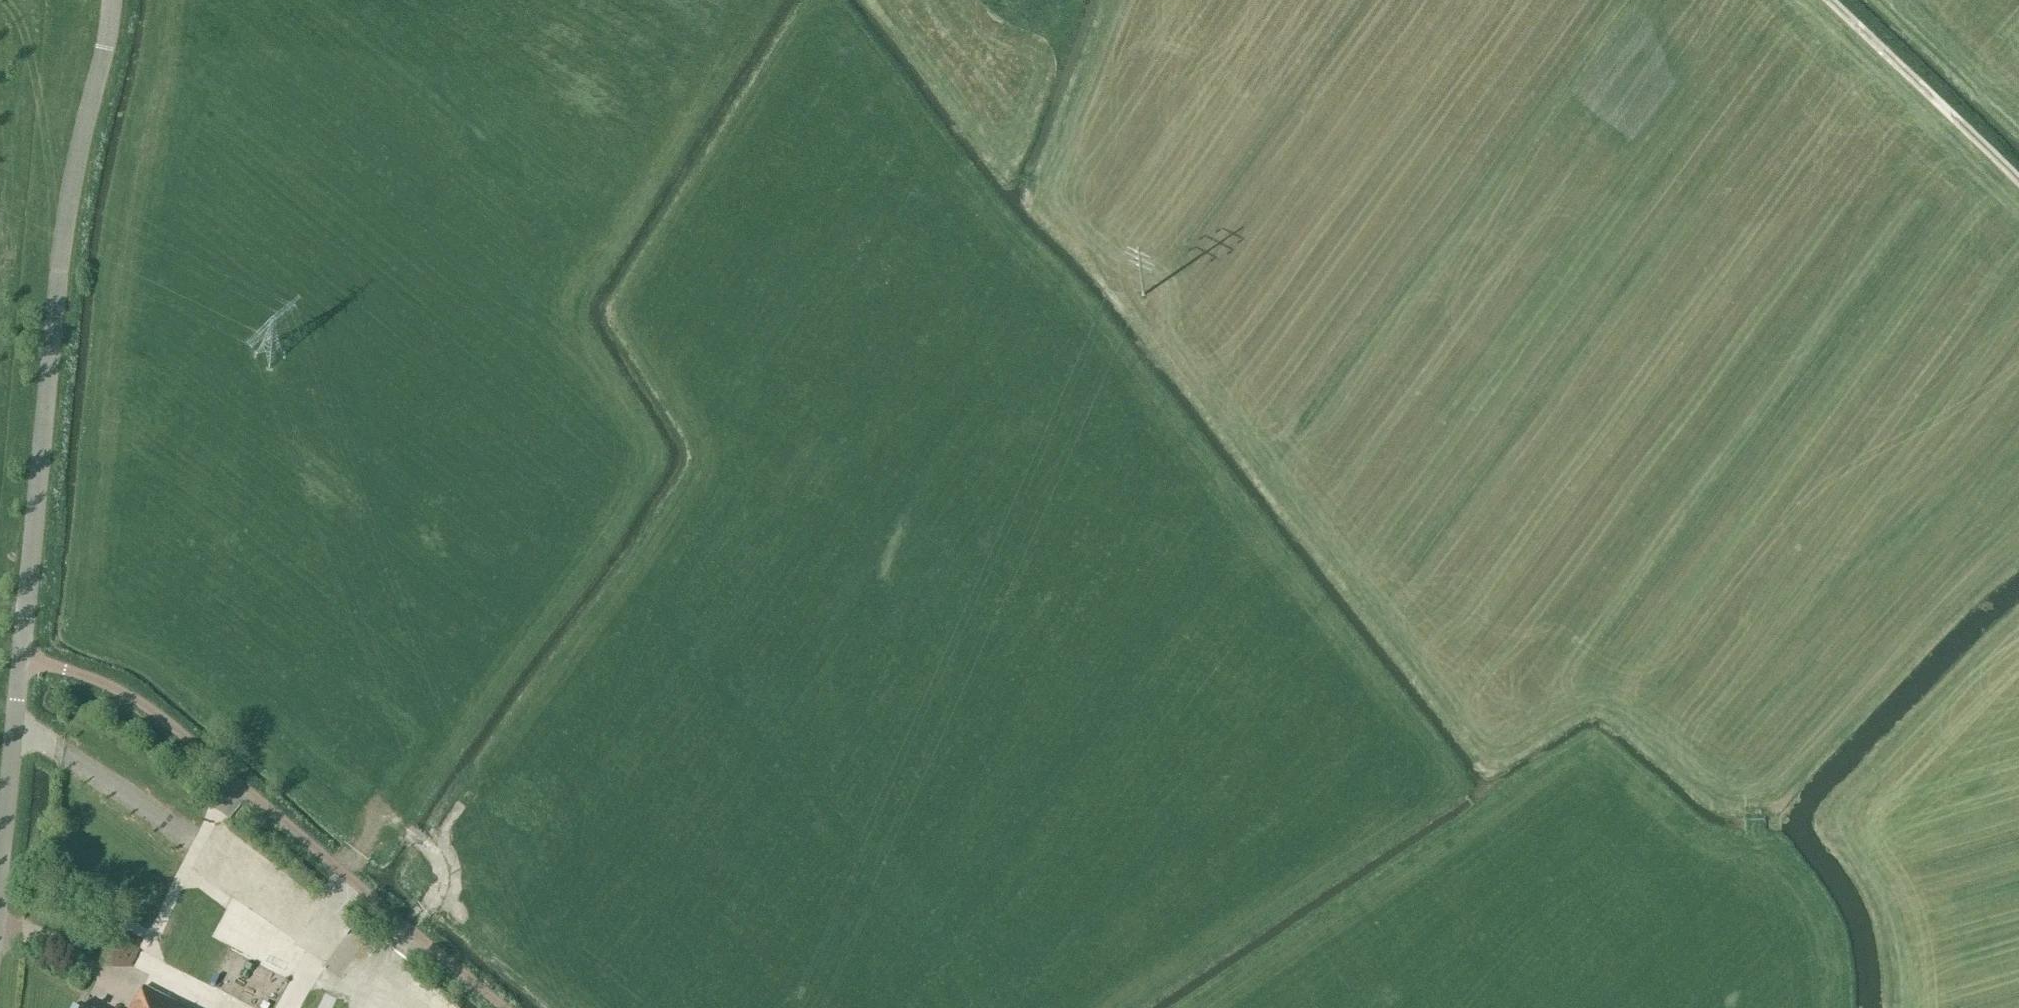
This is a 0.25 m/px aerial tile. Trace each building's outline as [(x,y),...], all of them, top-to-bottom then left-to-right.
[(226,946),(211,979),(268,1005),(283,972),(226,946)] [(129,958),(132,953),(127,950),(124,955),(129,958)] [(143,988),(133,1007),(132,1007),(181,1007),(143,988)]
